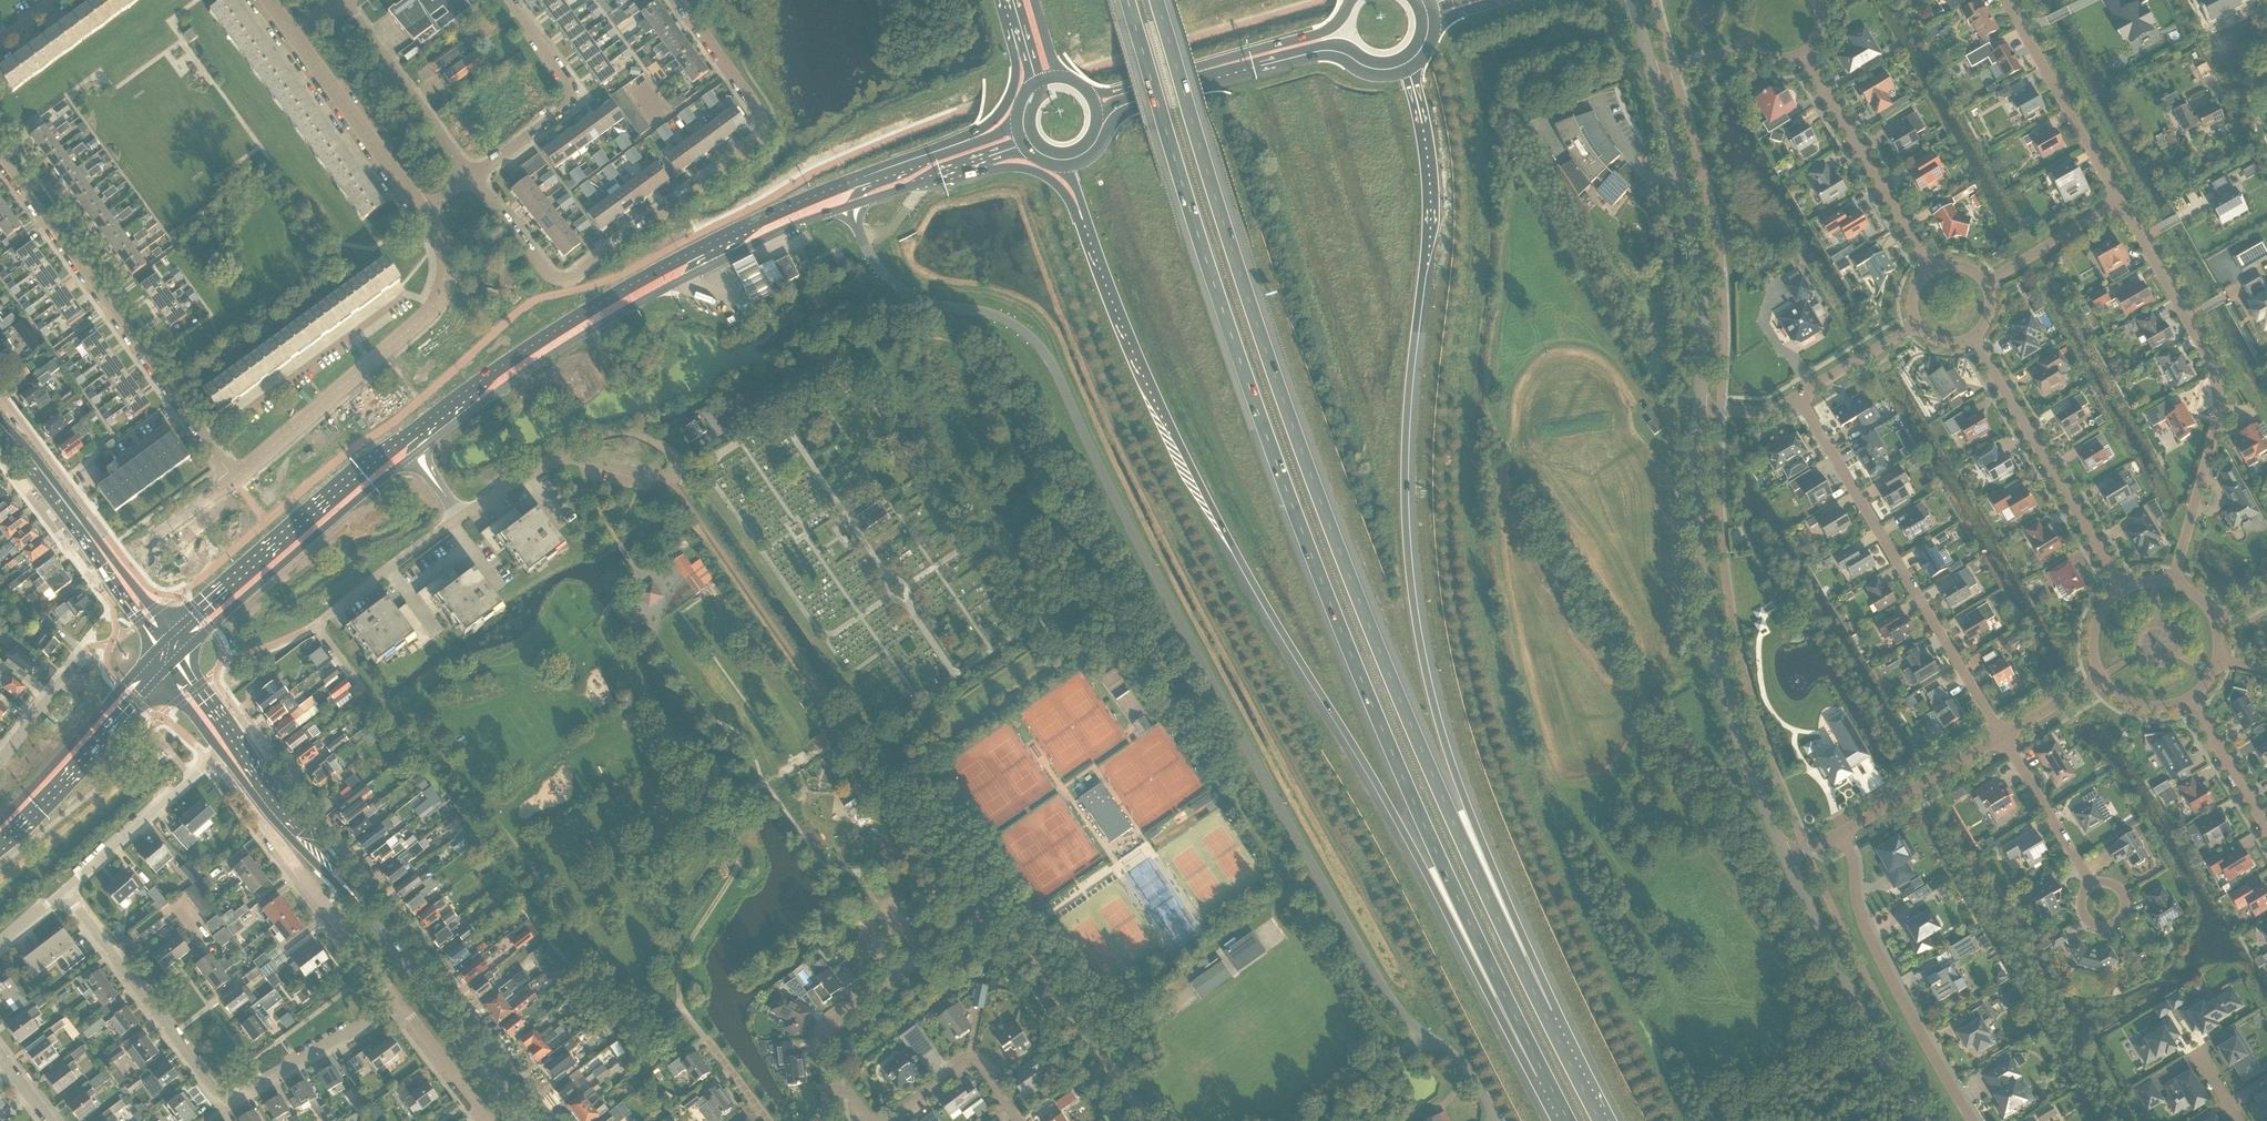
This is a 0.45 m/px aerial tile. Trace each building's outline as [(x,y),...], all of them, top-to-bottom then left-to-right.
[(101,27),(131,5),(127,0),(95,0),(86,6),(101,27)] [(231,42),(252,27),(232,0),(226,0),(210,12),(231,42)] [(465,0),(405,0),(395,8),(393,6),(387,12),(413,40),(416,38),(421,44),(471,8),(465,0)] [(562,0),(545,0),(540,4),(547,14),(564,2),(562,0)] [(2107,1),(2116,17),(2118,16),(2121,23),(2119,24),(2117,25),(2124,39),(2129,36),(2132,42),(2151,31),(2148,26),(2151,24),(2144,11),(2141,13),(2136,4),(2127,9),(2122,0),(2109,0),(2107,1)] [(2198,4),(2202,2),(2211,20),(2220,15),(2224,22),(2232,17),(2229,11),(2238,6),(2235,0),(2196,0),(2198,4)] [(642,30),(665,13),(656,1),(641,13),(646,19),(638,24),(642,30)] [(555,24),(571,12),(564,2),(547,14),(555,24)] [(1980,12),(1975,3),(1962,11),(1967,20),(1971,18),(1974,24),(1972,26),(1975,31),(1978,31),(1985,44),(1992,41),(1989,36),(1998,30),(1986,9),(1980,12)] [(594,4),(589,8),(592,13),(598,9),(594,4)] [(72,49),(101,27),(86,6),(56,28),(72,49)] [(612,21),(623,12),(619,6),(608,15),(612,21)] [(598,9),(592,13),(596,18),(601,13),(598,9)] [(562,35),(579,23),(571,12),(555,24),(562,35)] [(623,12),(612,21),(617,27),(628,18),(623,12)] [(673,25),(665,13),(642,30),(646,35),(653,30),(658,36),(673,25)] [(570,45),(586,33),(579,23),(562,35),(570,45)] [(609,25),(604,29),(607,33),(613,29),(609,25)] [(661,52),(682,37),(673,25),(658,36),(663,43),(653,49),(656,55),(661,52)] [(253,72),(274,57),(252,27),(231,42),(253,72)] [(1935,27),(1928,31),(1932,39),(1939,35),(1935,27)] [(42,71),(72,49),(56,28),(27,50),(42,71)] [(184,34),(190,42),(197,36),(192,28),(184,34)] [(1841,58),(1850,72),(1860,66),(1865,75),(1884,63),(1879,55),(1880,54),(1864,28),(1861,30),(1860,29),(1852,34),(1853,35),(1850,37),(1857,49),(1841,58)] [(613,29),(607,33),(610,38),(616,34),(613,29)] [(586,33),(570,45),(577,55),(593,43),(586,33)] [(632,37),(627,41),(630,45),(635,41),(632,37)] [(663,56),(669,52),(675,60),(690,48),(682,37),(661,52),(663,56)] [(466,51),(460,42),(429,63),(435,72),(441,68),(444,73),(443,74),(451,85),(484,62),(476,51),(469,56),(466,51)] [(593,43),(577,55),(584,65),(601,54),(593,43)] [(624,45),(619,49),(622,54),(628,50),(624,45)] [(1983,47),(1966,57),(1972,68),(1988,58),(1992,66),(1997,63),(2005,78),(2021,70),(2007,45),(1994,52),(1993,49),(1986,53),(1983,47)] [(690,48),(675,60),(680,66),(674,70),(678,75),(683,71),(699,60),(690,48)] [(42,71),(27,50),(0,69),(0,76),(12,92),(42,71)] [(628,50),(622,54),(625,59),(631,55),(628,50)] [(601,54),(584,65),(592,76),(608,64),(601,54)] [(644,65),(650,60),(647,56),(641,61),(644,65)] [(253,72),(275,101),(295,86),(274,57),(253,72)] [(650,60),(644,65),(653,76),(661,70),(655,62),(653,64),(650,60)] [(683,71),(692,83),(707,72),(699,60),(683,71)] [(608,64),(592,76),(600,86),(616,75),(608,64)] [(653,76),(658,83),(666,77),(661,70),(653,76)] [(497,84),(462,110),(474,126),(480,122),(490,136),(519,115),(518,113),(524,109),(525,110),(533,105),(528,98),(526,99),(524,95),(525,94),(510,73),(502,79),(503,80),(498,85),(497,84)] [(1865,98),(1868,104),(1871,102),(1877,114),(1892,105),(1885,94),(1894,88),(1884,73),(1859,88),(1862,94),(1860,95),(1863,99),(1865,98)] [(666,84),(663,80),(658,84),(661,88),(666,84)] [(2014,99),(2011,100),(2012,102),(2013,106),(2016,109),(2017,111),(2020,109),(2025,119),(2026,118),(2028,120),(2033,119),(2036,116),(2035,113),(2045,108),(2040,98),(2038,99),(2032,89),(2027,91),(2025,88),(2026,88),(2022,81),(2010,88),(2009,86),(1996,93),(1998,98),(2005,99),(2012,95),(2014,99)] [(296,131),(317,116),(295,86),(275,101),(296,131)] [(626,94),(622,89),(611,96),(615,102),(626,94)] [(1770,90),(1755,99),(1756,101),(1754,102),(1759,109),(1761,108),(1768,120),(1762,124),(1768,134),(1791,121),(1786,113),(1796,107),(1788,93),(1783,96),(1780,93),(1771,93),(1770,90)] [(706,95),(713,105),(718,102),(710,91),(706,95)] [(630,100),(626,94),(615,102),(619,108),(630,100)] [(682,94),(671,102),(675,108),(687,100),(682,94)] [(709,108),(713,105),(706,95),(701,98),(709,108)] [(1905,97),(1892,105),(1896,112),(1910,104),(1905,97)] [(619,108),(623,113),(634,105),(630,100),(619,108)] [(623,119),(610,102),(599,110),(612,127),(623,119)] [(59,117),(70,110),(65,103),(54,110),(59,117)] [(2218,106),(2194,117),(2188,104),(2174,111),(2185,133),(2197,127),(2197,125),(2201,123),(2204,128),(2224,118),(2218,106)] [(638,111),(634,105),(623,113),(627,119),(638,111)] [(733,107),(721,116),(734,133),(745,124),(733,107)] [(683,111),(691,122),(695,118),(688,108),(683,111)] [(599,110),(588,118),(600,136),(612,127),(599,110)] [(1611,174),(1606,169),(1621,155),(1623,157),(1623,156),(1615,147),(1612,149),(1608,143),(1610,141),(1607,137),(1605,138),(1600,131),(1596,123),(1599,122),(1596,116),(1593,110),(1594,112),(1575,120),(1573,116),(1572,116),(1574,120),(1555,127),(1562,142),(1573,161),(1560,169),(1559,166),(1558,166),(1580,200),(1578,197),(1592,184),(1599,191),(1598,192),(1613,206),(1628,191),(1632,194),(1611,174)] [(638,111),(627,119),(631,124),(642,117),(638,111)] [(687,125),(691,122),(683,111),(679,114),(687,125)] [(1906,128),(1889,138),(1898,153),(1919,140),(1915,135),(1925,129),(1915,112),(1902,121),(1906,128)] [(296,131),(318,161),(339,146),(317,116),(296,131)] [(722,141),(734,133),(721,116),(710,124),(722,141)] [(646,122),(642,117),(631,124),(635,130),(646,122)] [(588,118),(576,126),(589,144),(600,136),(588,118)] [(67,122),(56,130),(60,136),(71,128),(67,122)] [(84,122),(77,127),(81,132),(88,127),(84,122)] [(646,122),(635,130),(639,136),(650,128),(646,122)] [(1795,150),(1797,149),(1804,161),(1817,153),(1812,145),(1817,142),(1807,126),(1802,129),(1798,123),(1786,130),(1792,141),(1790,142),(1795,150)] [(660,128),(668,138),(673,135),(665,124),(660,128)] [(698,132),(711,149),(722,141),(710,124),(698,132)] [(30,136),(38,147),(52,137),(44,126),(30,136)] [(576,126),(566,134),(565,135),(578,152),(589,144),(576,126)] [(663,142),(668,138),(660,128),(656,131),(663,142)] [(2064,146),(2055,129),(2043,136),(2038,139),(2034,132),(2023,139),(2026,146),(2033,142),(2042,158),(2064,146)] [(700,158),(711,149),(698,132),(687,140),(700,158)] [(2172,134),(2165,138),(2169,146),(2177,142),(2172,134)] [(565,135),(554,143),(566,160),(578,152),(565,135)] [(620,138),(627,148),(627,149),(633,145),(625,135),(620,138)] [(52,137),(38,147),(46,158),(60,148),(52,137)] [(627,149),(627,148),(620,138),(616,141),(624,152),(627,149)] [(96,139),(89,144),(93,150),(100,145),(96,139)] [(688,166),(700,158),(687,140),(676,149),(688,166)] [(46,158),(54,169),(68,158),(73,155),(75,157),(87,149),(82,143),(72,151),(70,149),(64,153),(60,148),(46,158)] [(566,160),(554,143),(542,151),(555,169),(566,160)] [(340,191),(361,176),(339,146),(318,161),(340,191)] [(629,152),(637,163),(643,159),(635,148),(629,152)] [(677,174),(688,166),(676,149),(664,157),(677,174)] [(597,155),(604,165),(605,166),(610,161),(602,151),(597,155)] [(634,165),(637,163),(629,152),(626,154),(634,165)] [(106,153),(101,157),(105,163),(111,159),(106,153)] [(1914,164),(1919,171),(1912,176),(1921,191),(1928,187),(1929,188),(1943,180),(1938,170),(1942,168),(1933,153),(1914,164)] [(541,169),(546,165),(547,165),(538,154),(533,158),(541,169)] [(602,168),(605,166),(604,165),(597,155),(594,158),(602,168)] [(68,158),(54,169),(62,179),(76,169),(68,158)] [(536,173),(541,169),(533,158),(527,162),(536,173)] [(527,162),(522,166),(530,178),(536,173),(527,162)] [(2089,190),(2079,171),(2073,175),(2066,163),(2050,172),(2057,184),(2055,185),(2065,203),(2089,190)] [(69,190),(83,180),(89,176),(91,178),(102,170),(98,164),(87,172),(86,170),(80,175),(76,169),(62,179),(69,190)] [(644,172),(657,189),(668,181),(655,164),(644,172)] [(607,169),(615,179),(620,175),(612,165),(607,169)] [(1847,191),(1838,176),(1834,178),(1826,165),(1811,174),(1819,187),(1815,190),(1824,205),(1827,203),(1828,205),(1835,200),(1834,199),(1847,191)] [(2254,165),(2249,167),(2254,175),(2258,173),(2254,165)] [(516,170),(524,181),(529,177),(529,178),(530,178),(522,166),(516,170)] [(574,172),(581,181),(582,182),(587,178),(580,168),(574,172)] [(615,179),(607,169),(604,171),(611,182),(615,179)] [(510,174),(518,185),(524,181),(516,170),(510,174)] [(540,180),(543,183),(554,175),(551,172),(540,180)] [(582,182),(581,181),(574,172),(571,174),(579,185),(582,182)] [(645,197),(657,189),(644,172),(633,180),(645,197)] [(2229,172),(2216,178),(2224,194),(2221,196),(2222,199),(2217,202),(2226,217),(2249,205),(2239,186),(2237,187),(2229,172)] [(554,175),(543,183),(547,188),(558,180),(554,175)] [(340,191),(362,221),(383,206),(361,176),(340,191)] [(1794,176),(1785,181),(1789,187),(1798,182),(1794,176)] [(518,185),(511,191),(520,202),(537,188),(529,178),(529,177),(524,181),(518,185)] [(69,190),(77,200),(77,201),(91,190),(83,180),(69,190)] [(634,206),(645,197),(633,180),(621,189),(634,206)] [(584,185),(592,196),(598,192),(590,181),(584,185)] [(113,185),(102,194),(107,200),(118,192),(113,185)] [(592,196),(584,185),(581,188),(589,198),(592,196)] [(1970,194),(1966,186),(1950,195),(1955,203),(1970,194)] [(537,188),(520,202),(528,213),(545,199),(537,188)] [(623,214),(634,206),(621,189),(610,197),(623,214)] [(77,201),(85,211),(99,201),(91,190),(77,201)] [(557,202),(560,206),(571,198),(568,194),(557,202)] [(1976,196),(1972,198),(1977,208),(1981,206),(1976,196)] [(611,222),(623,214),(610,197),(599,205),(611,222)] [(560,206),(564,210),(566,208),(574,202),(571,198),(560,206)] [(528,213),(537,224),(554,210),(545,199),(528,213)] [(99,201),(85,211),(93,222),(107,212),(99,201)] [(587,214),(600,231),(611,222),(599,205),(587,214)] [(6,206),(0,210),(0,226),(13,217),(6,206)] [(575,206),(570,209),(573,214),(578,210),(575,206)] [(1951,206),(1935,216),(1939,221),(1938,223),(1941,228),(1943,228),(1948,238),(1952,236),(1953,237),(1959,236),(1960,235),(1965,236),(1970,220),(1956,216),(1951,206)] [(129,207),(118,215),(122,221),(134,213),(129,207)] [(1851,215),(1847,207),(1822,222),(1830,236),(1841,229),(1847,239),(1868,227),(1858,211),(1851,215)] [(537,224),(544,232),(546,235),(563,221),(554,210),(537,224)] [(93,222),(100,232),(114,222),(107,212),(93,222)] [(0,226),(0,228),(7,238),(15,232),(21,228),(13,217),(0,226)] [(574,225),(577,228),(587,221),(584,217),(574,225)] [(546,235),(555,246),(571,233),(563,221),(546,235)] [(587,221),(577,228),(580,233),(591,225),(587,221)] [(100,232),(102,234),(108,243),(122,233),(114,222),(100,232)] [(145,228),(133,237),(138,243),(149,234),(145,228)] [(160,228),(154,232),(158,237),(164,233),(160,228)] [(7,238),(1,242),(5,248),(19,238),(15,232),(7,238)] [(108,243),(116,254),(130,244),(122,233),(108,243)] [(571,233),(555,246),(564,257),(580,244),(571,233)] [(2104,257),(2098,260),(2106,275),(2108,274),(2112,281),(2128,272),(2124,265),(2130,261),(2122,247),(2118,249),(2113,240),(2098,248),(2104,257)] [(2244,252),(2253,267),(2266,259),(2266,248),(2263,241),(2244,252)] [(23,265),(40,253),(32,242),(15,254),(23,265)] [(130,244),(116,254),(124,264),(138,254),(130,244)] [(1851,246),(1843,251),(1846,257),(1854,252),(1851,246)] [(152,252),(156,258),(163,253),(158,247),(152,252)] [(1880,289),(1876,296),(1877,297),(1890,273),(1895,270),(1884,252),(1874,257),(1870,249),(1851,260),(1861,277),(1870,272),(1880,289)] [(1997,252),(1992,255),(1995,260),(2001,257),(1997,252)] [(31,275),(47,263),(40,253),(23,265),(31,275)] [(124,264),(132,275),(146,265),(138,254),(124,264)] [(772,266),(782,285),(799,276),(789,257),(772,266)] [(757,258),(737,268),(756,306),(776,296),(773,290),(782,285),(772,266),(763,269),(757,258)] [(384,260),(354,282),(369,302),(399,280),(384,260)] [(31,275),(38,285),(55,273),(47,263),(31,275)] [(176,269),(170,273),(174,278),(179,273),(176,269)] [(1796,269),(1788,274),(1791,280),(1799,276),(1796,269)] [(0,274),(0,276),(3,280),(8,276),(5,271),(0,274)] [(62,284),(55,273),(38,285),(46,296),(62,284)] [(179,273),(174,278),(177,282),(183,278),(179,273)] [(156,274),(140,286),(147,297),(164,285),(156,274)] [(2244,285),(2251,299),(2247,301),(2252,310),(2250,312),(2256,322),(2259,320),(2264,330),(2266,328),(2266,290),(2266,291),(2259,277),(2244,285)] [(1796,307),(1777,318),(1784,329),(1783,329),(1788,337),(1789,337),(1790,337),(1795,345),(1804,340),(1804,341),(1805,341),(1806,342),(1814,337),(1813,336),(1814,335),(1813,334),(1821,329),(1816,321),(1818,320),(1812,310),(1811,311),(1810,309),(1807,308),(1809,297),(1808,295),(1809,294),(1810,290),(1804,280),(1800,279),(1790,285),(1789,289),(1795,299),(1799,300),(1801,299),(1803,302),(1802,307),(1800,307),(1797,308),(1796,307)] [(13,281),(7,285),(10,290),(16,286),(13,281)] [(354,282),(324,304),(339,324),(369,302),(354,282)] [(2125,314),(2152,300),(2143,283),(2116,298),(2125,314)] [(46,296),(53,306),(70,294),(62,284),(46,296)] [(155,307),(171,295),(164,285),(147,297),(155,307)] [(16,286),(10,290),(14,295),(19,291),(16,286)] [(191,289),(185,293),(189,298),(194,294),(191,289)] [(2090,299),(2096,308),(2110,300),(2105,291),(2090,299)] [(70,294),(53,306),(61,316),(77,304),(70,294)] [(194,294),(189,298),(192,303),(198,299),(194,294)] [(162,317),(179,305),(171,295),(155,307),(162,317)] [(27,302),(22,306),(25,311),(31,306),(27,302)] [(77,304),(61,316),(68,327),(85,315),(77,304)] [(324,304),(293,326),(308,346),(339,324),(324,304)] [(187,316),(179,305),(162,317),(170,328),(187,316)] [(31,306),(25,311),(29,315),(34,311),(31,306)] [(2,321),(0,319),(0,328),(2,331),(16,320),(12,314),(2,321)] [(2144,335),(2152,349),(2155,347),(2157,347),(2162,345),(2162,343),(2173,337),(2165,323),(2159,326),(2152,314),(2138,321),(2145,334),(2144,335)] [(2011,342),(2022,359),(2039,349),(2033,339),(2041,333),(2031,316),(2014,327),(2018,334),(2017,334),(2016,338),(2017,339),(2011,342)] [(33,351),(44,343),(24,317),(13,325),(33,351)] [(42,322),(37,326),(40,331),(46,327),(42,322)] [(293,326),(263,348),(278,368),(308,346),(293,326)] [(46,327),(40,331),(44,336),(49,331),(46,327)] [(89,355),(105,343),(97,332),(81,344),(89,355)] [(13,350),(2,335),(0,337),(0,359),(13,350)] [(89,355),(96,365),(113,353),(105,343),(89,355)] [(263,348),(233,370),(248,390),(278,368),(263,348)] [(2065,349),(2059,353),(2061,357),(2068,353),(2065,349)] [(2175,359),(2171,351),(2157,359),(2162,367),(2166,365),(2169,371),(2165,373),(2170,381),(2174,379),(2177,385),(2182,383),(2183,384),(2189,381),(2188,379),(2193,377),(2181,356),(2175,359)] [(2042,393),(2044,395),(2052,390),(2053,393),(2066,385),(2057,370),(2066,365),(2061,357),(2059,353),(2058,352),(2043,362),(2042,362),(2039,364),(2044,372),(2033,378),(2038,386),(2038,388),(2040,392),(2042,393)] [(96,365),(104,375),(120,363),(113,353),(96,365)] [(30,388),(19,396),(23,400),(22,403),(24,406),(27,406),(28,408),(35,403),(39,409),(51,400),(46,394),(41,387),(52,378),(50,376),(62,367),(55,358),(32,375),(35,379),(27,385),(30,388)] [(70,361),(65,365),(68,369),(74,365),(70,361)] [(12,382),(14,385),(28,374),(27,373),(35,368),(30,362),(23,367),(22,365),(7,376),(9,378),(8,380),(10,383),(12,382)] [(128,373),(120,363),(104,375),(111,385),(128,373)] [(1948,403),(1953,411),(1964,404),(1959,396),(1967,392),(1954,370),(1949,373),(1943,371),(1942,369),(1930,377),(1943,400),(1947,398),(1950,402),(1948,403)] [(248,390),(233,370),(203,392),(218,412),(248,390)] [(78,371),(72,375),(76,380),(81,376),(78,371)] [(111,385),(119,396),(135,384),(128,373),(111,385)] [(81,376),(76,380),(79,385),(85,380),(81,376)] [(126,406),(142,394),(135,384),(119,396),(126,406)] [(93,392),(87,396),(91,400),(96,396),(93,392)] [(142,394),(126,406),(134,417),(150,405),(142,394)] [(2081,411),(2081,408),(2088,404),(2082,394),(2069,402),(2072,408),(2057,417),(2065,431),(2068,430),(2072,435),(2080,430),(2077,425),(2086,419),(2081,411)] [(96,396),(91,400),(94,405),(100,401),(96,396)] [(1869,410),(1860,396),(1840,408),(1839,407),(1834,411),(1834,412),(1833,413),(1842,428),(1857,418),(1863,428),(1880,417),(1874,407),(1869,410)] [(2186,430),(2195,425),(2183,404),(2174,409),(2169,400),(2145,414),(2153,427),(2166,420),(2179,442),(2190,436),(2186,430)] [(72,403),(42,426),(44,429),(44,432),(47,436),(49,436),(50,438),(74,420),(70,414),(76,409),(72,403)] [(87,406),(83,408),(88,414),(92,411),(87,406)] [(1655,435),(1660,431),(1664,429),(1648,407),(1646,408),(1644,410),(1651,421),(1647,424),(1655,435)] [(756,420),(750,408),(734,417),(741,428),(756,420)] [(108,412),(102,416),(106,421),(111,417),(108,412)] [(93,413),(89,417),(93,422),(98,419),(93,413)] [(1945,424),(1952,436),(1962,430),(1969,443),(1979,436),(1980,438),(1987,434),(1986,432),(1989,430),(1984,422),(1985,421),(1980,413),(1966,421),(1962,413),(1945,424)] [(111,417),(106,421),(109,426),(115,421),(111,417)] [(685,435),(691,443),(707,432),(697,417),(692,420),(691,419),(685,423),(686,424),(681,428),(686,434),(685,435)] [(63,435),(67,440),(58,447),(61,451),(61,454),(63,457),(66,457),(67,459),(83,447),(78,441),(89,433),(85,427),(88,424),(84,419),(63,435)] [(732,426),(729,420),(721,425),(724,430),(732,426)] [(2237,448),(2248,467),(2258,462),(2255,458),(2266,451),(2266,444),(2264,438),(2266,436),(2266,432),(2262,423),(2257,426),(2256,425),(2241,433),(2247,443),(2237,448)] [(732,426),(724,430),(729,439),(735,436),(732,431),(734,430),(732,426)] [(1866,447),(1857,453),(1870,475),(1885,466),(1877,452),(1884,447),(1875,431),(1862,439),(1866,447)] [(190,458),(172,433),(120,471),(114,463),(106,469),(112,477),(97,488),(115,512),(190,458)] [(2088,451),(2080,456),(2089,471),(2108,459),(2102,449),(2108,446),(2101,434),(2084,444),(2088,451)] [(1796,435),(1765,453),(1776,470),(1783,466),(1785,470),(1789,478),(1807,467),(1802,460),(1798,462),(1796,458),(1807,452),(1796,435)] [(113,439),(100,448),(104,454),(117,444),(113,439)] [(1976,463),(1981,470),(1985,467),(1993,481),(2014,469),(2006,456),(2001,459),(2001,457),(1997,459),(1993,452),(1976,463)] [(1882,480),(1886,487),(1880,491),(1890,509),(1909,498),(1902,487),(1909,483),(1900,468),(1882,480)] [(2224,476),(2229,485),(2225,487),(2236,507),(2226,513),(2228,516),(2227,517),(2230,523),(2232,524),(2234,527),(2240,523),(2242,527),(2251,522),(2249,518),(2257,513),(2232,468),(2227,471),(2228,473),(2224,476)] [(2115,485),(2102,493),(2111,507),(2130,495),(2123,484),(2130,479),(2125,470),(2111,479),(2115,485)] [(1822,499),(1825,495),(1831,492),(1828,488),(1827,483),(1823,480),(1821,476),(1815,479),(1810,471),(1789,483),(1795,492),(1801,488),(1804,492),(1805,497),(1808,500),(1811,504),(1816,501),(1822,499)] [(1932,483),(1924,488),(1928,494),(1936,490),(1932,483)] [(2005,491),(1990,501),(1998,514),(2009,507),(2016,518),(2023,513),(2023,512),(2028,509),(2030,510),(2033,508),(2033,506),(2035,505),(2026,490),(2010,499),(2005,491)] [(10,500),(0,508),(0,526),(19,511),(18,510),(18,507),(16,505),(13,504),(10,500)] [(889,514),(881,501),(858,516),(867,529),(889,514)] [(1907,537),(1909,540),(1929,529),(1923,520),(1930,516),(1922,503),(1908,511),(1913,518),(1901,526),(1903,529),(1904,534),(1907,537)] [(516,506),(480,534),(480,535),(481,534),(497,555),(506,548),(513,558),(515,557),(527,573),(544,561),(545,563),(556,555),(555,553),(565,545),(537,508),(523,518),(515,508),(517,507),(516,506)] [(1824,519),(1821,514),(1807,522),(1811,528),(1819,523),(1828,538),(1850,525),(1841,509),(1824,519)] [(2155,540),(2159,537),(2143,511),(2131,519),(2136,528),(2127,533),(2137,550),(2143,547),(2145,550),(2147,552),(2150,552),(2152,552),(2159,547),(2155,540)] [(5,537),(7,540),(28,525),(27,523),(28,521),(26,518),(23,518),(19,513),(0,528),(0,539),(5,537)] [(2039,524),(2026,531),(2034,543),(2032,544),(2041,559),(2060,547),(2052,533),(2046,536),(2039,524)] [(30,526),(4,546),(8,551),(13,547),(17,553),(38,538),(37,537),(38,534),(36,530),(33,530),(30,526)] [(15,559),(19,564),(25,560),(30,566),(49,551),(48,550),(49,547),(47,544),(44,544),(40,540),(15,559)] [(1923,563),(1921,564),(1925,571),(1927,570),(1931,577),(1947,568),(1938,554),(1939,554),(1934,546),(1918,555),(1923,563)] [(1858,555),(1854,548),(1836,559),(1843,571),(1848,568),(1853,578),(1874,565),(1877,570),(1878,570),(1866,550),(1858,555)] [(686,580),(697,572),(685,556),(674,564),(686,580)] [(55,560),(54,558),(37,572),(41,578),(33,584),(37,590),(63,570),(60,566),(61,563),(58,559),(55,560)] [(2084,587),(2069,561),(2049,573),(2064,599),(2066,601),(2069,601),(2071,599),(2072,597),(2072,594),(2084,587)] [(502,605),(474,568),(460,578),(452,568),(454,567),(453,567),(417,595),(418,594),(434,615),(442,608),(450,618),(452,617),(464,634),(481,621),(482,623),(493,614),(492,613),(502,605)] [(1959,584),(1941,594),(1950,608),(1971,596),(1968,590),(1977,584),(1967,568),(1954,576),(1959,584)] [(67,575),(63,570),(37,590),(41,596),(50,589),(54,595),(54,594),(55,595),(72,582),(70,580),(72,578),(69,575),(67,575)] [(1884,591),(1878,580),(1866,588),(1872,598),(1870,599),(1878,612),(1896,601),(1888,588),(1884,591)] [(664,597),(653,582),(639,593),(650,608),(664,597)] [(59,616),(62,613),(69,608),(75,617),(83,610),(82,608),(89,603),(88,601),(89,600),(85,595),(84,596),(83,594),(77,598),(75,596),(65,604),(64,603),(55,610),(59,616)] [(396,611),(386,598),(348,626),(356,636),(354,637),(362,648),(364,647),(376,663),(393,651),(394,653),(404,645),(411,654),(432,638),(432,639),(433,639),(405,602),(405,603),(406,604),(396,611)] [(1985,622),(1995,616),(1987,603),(1970,613),(1974,620),(1961,627),(1969,640),(1988,629),(1985,622)] [(1891,616),(1876,625),(1885,639),(1890,635),(1896,644),(1905,639),(1904,638),(1914,631),(1906,617),(1895,623),(1891,616)] [(53,633),(57,628),(45,618),(41,623),(53,633)] [(36,647),(49,658),(59,644),(47,635),(49,632),(38,624),(34,629),(41,635),(33,645),(36,647)] [(2019,632),(2007,639),(2011,646),(2014,644),(2015,645),(2020,642),(2020,641),(2023,639),(2019,632)] [(304,657),(316,673),(333,660),(321,644),(304,657)] [(1911,668),(1904,672),(1913,686),(1938,671),(1930,657),(1924,660),(1917,649),(1904,657),(1911,668)] [(14,652),(6,663),(25,679),(29,674),(33,678),(41,668),(28,657),(22,652),(21,654),(16,650),(14,652)] [(1994,677),(1992,678),(2003,697),(2004,696),(2002,693),(2010,688),(2007,684),(2016,679),(2016,680),(2017,680),(1999,651),(2003,659),(1988,667),(1994,677)] [(3,688),(16,699),(25,688),(17,681),(12,677),(7,684),(0,678),(0,685),(3,688)] [(334,699),(350,687),(345,680),(329,692),(334,699)] [(266,695),(255,703),(258,706),(257,709),(259,712),(262,712),(262,713),(276,702),(288,693),(280,684),(277,686),(274,682),(263,690),(266,695)] [(1936,720),(1941,730),(1956,721),(1957,724),(1963,720),(1960,714),(1962,712),(1957,704),(1955,706),(1947,692),(1945,693),(1941,686),(1927,695),(1931,701),(1930,702),(1939,718),(1936,720)] [(2237,714),(2235,715),(2245,730),(2260,721),(2246,697),(2247,691),(2233,688),(2233,689),(2234,689),(2228,700),(2237,714)] [(352,698),(347,692),(335,701),(339,707),(352,698)] [(289,695),(264,715),(268,720),(267,722),(269,725),(272,725),(272,726),(298,706),(289,695)] [(299,708),(274,728),(277,732),(277,735),(279,738),(282,738),(282,739),(319,711),(310,698),(298,707),(299,708)] [(1132,724),(1141,736),(1153,727),(1144,715),(1132,724)] [(1827,754),(1819,759),(1824,769),(1823,769),(1824,771),(1827,776),(1828,777),(1829,777),(1835,785),(1839,785),(1842,783),(1843,780),(1851,775),(1847,769),(1868,756),(1860,743),(1843,715),(1829,723),(1847,751),(1839,756),(1835,749),(1833,751),(1831,750),(1828,751),(1827,754)] [(310,722),(285,742),(288,747),(287,749),(289,753),(292,752),(293,753),(313,738),(307,731),(313,726),(310,722)] [(369,724),(361,730),(366,737),(374,730),(369,724)] [(343,734),(327,747),(331,752),(347,740),(343,734)] [(2160,761),(2166,767),(2172,777),(2191,765),(2173,734),(2169,736),(2169,734),(2144,736),(2156,735),(2157,744),(2153,746),(2158,754),(2160,761)] [(309,743),(294,755),(297,759),(297,762),(299,765),(302,765),(303,766),(318,754),(315,750),(322,745),(318,740),(311,745),(309,743)] [(2256,750),(2266,765),(2266,764),(2266,743),(2256,750)] [(2055,745),(2038,755),(2048,772),(2046,773),(2049,778),(2051,777),(2056,786),(2073,775),(2055,745)] [(319,769),(311,774),(314,779),(313,780),(314,781),(313,784),(315,786),(318,786),(318,787),(334,775),(328,766),(337,759),(333,755),(317,767),(319,769)] [(349,786),(340,793),(345,799),(354,792),(354,791),(362,785),(354,775),(345,782),(349,786)] [(2192,779),(2179,787),(2185,798),(2194,813),(2200,809),(2202,810),(2207,807),(2207,805),(2213,802),(2204,787),(2199,790),(2192,779)] [(2006,814),(2017,808),(2010,797),(2013,795),(2009,788),(2001,793),(1994,781),(1975,793),(1978,797),(1975,799),(1983,812),(1989,809),(1998,824),(2009,818),(2006,814)] [(2168,782),(2161,786),(2164,792),(2171,788),(2168,782)] [(1102,783),(1080,799),(1111,843),(1133,828),(1102,783)] [(339,815),(342,819),(342,821),(344,824),(346,824),(347,826),(369,810),(360,799),(370,792),(366,787),(351,797),(356,803),(339,815)] [(1963,789),(1951,796),(1954,803),(1967,795),(1963,789)] [(2168,801),(2177,796),(2173,790),(2165,794),(2168,801)] [(2085,833),(2105,822),(2095,805),(2101,801),(2095,791),(2082,799),(2086,806),(2074,814),(2085,833)] [(380,801),(373,807),(377,812),(384,806),(380,801)] [(202,802),(180,822),(184,827),(175,836),(186,849),(196,840),(192,834),(213,815),(202,802)] [(419,816),(423,822),(440,809),(436,803),(419,816)] [(865,804),(854,812),(869,834),(880,826),(865,804)] [(373,807),(371,808),(357,819),(358,821),(348,828),(352,833),(352,835),(354,838),(356,838),(357,839),(372,827),(366,820),(377,812),(373,807)] [(2204,826),(2200,820),(2187,828),(2191,836),(2200,831),(2211,850),(2222,844),(2219,840),(2232,832),(2221,814),(2211,820),(2212,822),(2204,826)] [(388,819),(357,842),(365,852),(382,839),(379,835),(383,831),(385,833),(394,826),(388,819)] [(2034,830),(2003,848),(2009,858),(2020,851),(2030,867),(2043,860),(2040,855),(2046,851),(2034,830)] [(2118,843),(2107,850),(2116,863),(2126,857),(2132,867),(2137,864),(2138,865),(2144,861),(2143,860),(2148,857),(2142,847),(2144,846),(2139,839),(2138,839),(2133,832),(2117,842),(2118,843)] [(413,835),(404,842),(409,848),(418,841),(413,835)] [(394,836),(369,855),(370,855),(370,857),(372,861),(374,861),(375,862),(378,860),(380,863),(390,856),(391,858),(403,848),(394,836)] [(1894,886),(1913,876),(1905,862),(1909,859),(1908,858),(1915,854),(1905,837),(1898,841),(1897,839),(1892,842),(1891,840),(1881,846),(1882,848),(1877,851),(1889,871),(1886,872),(1894,886)] [(173,859),(158,841),(140,856),(155,874),(173,859)] [(399,862),(383,874),(387,878),(386,880),(388,882),(390,882),(392,885),(407,874),(413,869),(408,863),(424,851),(418,843),(407,851),(396,859),(399,862)] [(2252,865),(2242,850),(2221,862),(2218,856),(2206,863),(2213,875),(2222,870),(2228,880),(2236,875),(2238,875),(2243,873),(2243,871),(2252,865)] [(258,869),(249,857),(232,870),(237,877),(239,876),(242,881),(258,869)] [(200,878),(187,863),(181,869),(193,883),(200,878)] [(267,882),(258,869),(242,881),(246,886),(245,887),(250,895),(267,882)] [(419,880),(414,873),(395,888),(398,892),(397,894),(400,898),(402,897),(403,898),(433,876),(430,871),(419,880)] [(145,887),(138,879),(135,875),(129,880),(122,872),(116,878),(118,881),(105,891),(117,905),(137,889),(139,892),(145,887)] [(418,894),(405,904),(414,916),(427,906),(422,899),(430,894),(429,893),(440,885),(433,876),(423,884),(426,888),(418,894)] [(202,894),(213,885),(206,877),(195,885),(202,894)] [(2044,920),(2061,910),(2056,903),(2059,901),(2059,902),(2061,894),(2060,894),(2059,892),(2061,890),(2055,880),(2045,886),(2041,880),(2021,892),(2025,900),(2031,896),(2036,904),(2035,905),(2044,920)] [(193,884),(184,892),(188,897),(197,890),(193,884)] [(2228,884),(2222,888),(2226,894),(2232,890),(2228,884)] [(2248,905),(2255,916),(2266,909),(2266,891),(2263,885),(2252,892),(2248,885),(2230,896),(2239,911),(2248,905)] [(157,913),(168,904),(154,887),(148,892),(156,902),(151,905),(157,913)] [(2170,901),(2162,889),(2149,897),(2156,909),(2148,914),(2157,929),(2181,914),(2173,899),(2170,901)] [(188,897),(191,902),(201,895),(197,890),(188,897)] [(1925,898),(1920,890),(1908,897),(1912,905),(1925,898)] [(195,907),(205,900),(201,895),(191,902),(195,907)] [(268,918),(265,920),(270,927),(290,912),(280,898),(262,911),(268,918)] [(441,899),(418,917),(421,922),(420,923),(424,928),(425,927),(426,928),(439,917),(437,913),(446,905),(441,899)] [(195,907),(199,913),(209,905),(205,900),(195,907)] [(199,913),(203,918),(213,910),(209,905),(199,913)] [(1917,953),(1931,948),(1926,937),(1939,929),(1938,927),(1940,926),(1940,924),(1937,919),(1938,919),(1938,918),(1934,920),(1929,912),(1916,920),(1904,906),(1893,915),(1904,928),(1913,943),(1917,953)] [(219,916),(227,928),(238,919),(230,908),(219,916)] [(213,910),(203,918),(207,923),(217,915),(213,910)] [(446,925),(456,918),(451,911),(441,919),(446,925)] [(302,927),(290,912),(270,927),(276,934),(279,932),(284,940),(302,927)] [(217,916),(206,924),(205,925),(212,933),(224,924),(217,916)] [(150,927),(155,933),(166,924),(162,918),(150,927)] [(244,926),(238,919),(227,928),(233,935),(244,926)] [(456,919),(445,927),(433,936),(435,939),(433,941),(439,949),(453,938),(449,932),(460,924),(456,919)] [(463,941),(474,932),(469,925),(458,934),(463,941)] [(150,927),(139,936),(144,942),(155,933),(150,927)] [(189,952),(185,946),(190,942),(180,927),(173,932),(178,938),(165,947),(176,961),(189,952)] [(212,936),(217,942),(228,933),(224,927),(212,936)] [(533,938),(526,930),(511,942),(517,950),(533,938)] [(37,951),(25,960),(35,973),(59,955),(70,969),(83,959),(63,932),(44,945),(43,943),(35,949),(37,951)] [(1263,948),(1252,932),(1224,952),(1235,968),(1263,948)] [(228,933),(217,942),(221,947),(232,939),(228,933)] [(2067,940),(2063,933),(2049,941),(2054,948),(2067,940)] [(1979,950),(1970,936),(1948,949),(1956,964),(1979,950)] [(470,938),(446,955),(450,961),(449,962),(452,966),(453,964),(455,966),(468,956),(463,948),(465,946),(467,949),(474,944),(470,938)] [(306,977),(327,961),(311,940),(290,957),(306,977)] [(2095,969),(2102,971),(2118,961),(2111,950),(2100,956),(2097,956),(2096,953),(2091,952),(2089,954),(2087,953),(2080,942),(2068,949),(2078,965),(2085,967),(2084,969),(2094,971),(2095,969)] [(165,947),(153,956),(164,971),(176,961),(165,947)] [(540,949),(530,957),(534,962),(544,954),(540,949)] [(473,961),(481,954),(478,950),(470,957),(473,961)] [(263,953),(253,961),(259,969),(269,961),(263,953)] [(486,953),(472,963),(473,964),(460,974),(463,978),(463,980),(465,982),(466,982),(467,984),(480,973),(486,968),(482,963),(489,958),(486,953)] [(544,954),(534,962),(538,967),(541,972),(551,964),(544,954)] [(210,955),(195,966),(205,978),(231,959),(231,958),(227,961),(224,957),(216,963),(210,955)] [(820,966),(813,972),(822,984),(814,990),(824,1004),(833,997),(832,996),(843,987),(844,989),(857,979),(852,971),(857,967),(850,958),(844,962),(848,967),(842,972),(838,966),(832,971),(823,959),(818,962),(820,966)] [(205,978),(214,991),(220,986),(229,979),(223,971),(234,963),(231,959),(205,978)] [(1218,959),(1206,968),(1209,972),(1191,984),(1201,999),(1233,976),(1223,962),(1220,963),(1218,959)] [(274,988),(280,983),(273,974),(278,970),(271,961),(260,969),(274,988)] [(559,963),(549,971),(558,982),(568,974),(569,973),(560,962),(559,963)] [(484,979),(471,989),(474,993),(474,994),(475,996),(477,996),(479,999),(491,989),(486,983),(493,977),(492,975),(499,970),(497,967),(483,978),(484,979)] [(1932,992),(1938,1003),(1957,991),(1958,993),(1967,988),(1962,980),(1960,981),(1951,967),(1936,976),(1935,974),(1926,979),(1934,991),(1932,992)] [(255,968),(244,977),(249,984),(261,976),(255,968)] [(98,972),(93,976),(88,969),(76,979),(80,985),(77,988),(86,1000),(108,984),(98,972)] [(238,971),(231,977),(231,978),(235,982),(242,977),(238,971)] [(499,992),(482,1005),(490,1015),(506,1004),(505,1003),(506,1002),(505,1000),(511,995),(510,993),(514,990),(516,988),(517,988),(529,979),(524,971),(511,981),(498,991),(499,992)] [(229,979),(220,986),(224,991),(235,982),(231,978),(229,979)] [(2,986),(0,983),(0,993),(3,998),(7,994),(19,1009),(28,1002),(10,980),(2,986)] [(799,981),(792,986),(801,998),(808,993),(799,981)] [(108,984),(86,1000),(90,1005),(95,1001),(94,999),(96,997),(103,1007),(117,996),(108,984)] [(244,984),(222,1001),(231,1014),(253,997),(244,984)] [(985,1007),(989,987),(978,984),(977,989),(974,988),(972,998),(975,998),(974,1004),(985,1007)] [(65,989),(53,998),(57,1004),(69,994),(65,989)] [(254,1017),(241,1026),(253,1042),(267,1031),(271,1029),(265,1021),(270,1017),(269,1016),(265,1011),(281,999),(274,989),(248,1009),(252,1014),(254,1017)] [(296,995),(303,1003),(311,997),(304,989),(296,995)] [(490,1015),(497,1025),(512,1013),(515,1011),(518,1015),(533,1004),(538,999),(531,990),(519,1000),(518,998),(517,997),(506,1004),(490,1015)] [(39,1008),(50,999),(44,991),(32,1000),(39,1008)] [(2016,1005),(2008,991),(2000,996),(2008,1010),(2016,1005)] [(2229,993),(2204,1008),(2199,1006),(2184,1015),(2190,1026),(2196,1022),(2203,1034),(2216,1026),(2213,1022),(2238,1007),(2229,993)] [(785,1028),(795,1034),(800,1026),(804,1028),(813,1012),(781,994),(772,1010),(789,1020),(785,1028)] [(518,1015),(502,1028),(505,1032),(505,1034),(507,1037),(508,1037),(510,1039),(524,1028),(524,1027),(528,1024),(524,1019),(537,1010),(533,1004),(518,1015)] [(949,1029),(945,1033),(952,1042),(971,1028),(960,1014),(965,1011),(959,1004),(940,1018),(941,1018),(949,1029)] [(1976,1023),(1957,1034),(1966,1049),(1973,1045),(1977,1053),(1988,1046),(1989,1048),(1997,1044),(1991,1034),(1989,1035),(1983,1025),(1992,1020),(1987,1011),(1982,1004),(1981,1004),(1969,1012),(1976,1023)] [(34,1008),(7,1028),(19,1043),(37,1030),(31,1022),(40,1016),(34,1008)] [(121,1037),(126,1033),(138,1024),(126,1008),(109,1020),(121,1037)] [(106,1024),(101,1018),(83,1033),(88,1039),(106,1024)] [(61,1020),(49,1028),(54,1034),(65,1026),(61,1020)] [(2175,1048),(2170,1040),(2178,1035),(2169,1020),(2160,1025),(2163,1030),(2140,1043),(2150,1060),(2165,1051),(2166,1053),(2175,1048)] [(1014,1046),(1020,1055),(1033,1046),(1024,1033),(1022,1035),(1012,1022),(1005,1027),(1006,1029),(995,1037),(1005,1051),(1014,1046)] [(526,1052),(531,1048),(532,1049),(555,1031),(551,1026),(537,1037),(533,1031),(518,1042),(517,1043),(521,1049),(522,1047),(526,1052)] [(535,1065),(549,1053),(544,1046),(565,1031),(562,1026),(555,1031),(532,1049),(533,1050),(527,1054),(531,1059),(529,1060),(533,1065),(535,1064),(535,1065)] [(597,1038),(604,1033),(600,1028),(593,1033),(597,1038)] [(2241,1047),(2236,1039),(2239,1036),(2235,1029),(2224,1036),(2228,1043),(2219,1049),(2229,1066),(2234,1063),(2244,1080),(2255,1074),(2245,1056),(2250,1054),(2244,1045),(2241,1047)] [(53,1035),(27,1054),(38,1067),(55,1054),(50,1047),(57,1041),(53,1035)] [(894,1082),(898,1088),(925,1067),(920,1060),(934,1050),(923,1035),(909,1046),(911,1049),(903,1055),(902,1054),(895,1053),(894,1060),(895,1061),(888,1066),(889,1068),(889,1072),(887,1073),(888,1075),(887,1076),(886,1082),(893,1083),(894,1082)] [(126,1052),(130,1057),(136,1052),(139,1056),(135,1059),(134,1062),(140,1070),(145,1066),(145,1063),(157,1054),(151,1045),(152,1043),(147,1037),(145,1038),(145,1037),(133,1047),(126,1052)] [(371,1046),(361,1053),(369,1064),(375,1073),(402,1054),(392,1039),(375,1051),(371,1046)] [(553,1078),(554,1079),(568,1069),(561,1059),(577,1046),(573,1039),(555,1052),(558,1056),(545,1066),(549,1072),(548,1074),(551,1077),(553,1078)] [(777,1052),(779,1068),(787,1067),(788,1074),(786,1076),(787,1081),(789,1082),(790,1085),(798,1083),(798,1084),(801,1084),(801,1083),(806,1082),(804,1066),(805,1066),(804,1057),(794,1058),(792,1043),(770,1046),(771,1053),(777,1052)] [(74,1061),(85,1052),(81,1046),(69,1055),(74,1061)] [(111,1063),(124,1054),(120,1048),(107,1058),(111,1063)] [(703,1060),(697,1052),(684,1062),(681,1057),(668,1067),(675,1077),(687,1069),(697,1082),(711,1072),(702,1060),(703,1060)] [(355,1057),(342,1067),(350,1078),(363,1068),(355,1057)] [(1043,1070),(1035,1059),(1021,1068),(1025,1074),(1014,1082),(1026,1100),(1038,1092),(1034,1086),(1041,1082),(1036,1075),(1043,1070)] [(48,1080),(58,1093),(75,1079),(71,1073),(78,1068),(72,1061),(48,1080)] [(2010,1061),(1985,1077),(1996,1095),(1994,1097),(2000,1105),(1997,1107),(2004,1119),(2015,1111),(2014,1109),(2026,1101),(2028,1105),(2035,1100),(2027,1087),(2021,1090),(2013,1076),(2018,1073),(2010,1061)] [(177,1076),(167,1063),(144,1081),(154,1095),(177,1076)] [(342,1083),(333,1066),(318,1074),(328,1091),(335,1087),(339,1093),(345,1089),(341,1083),(342,1083)] [(603,1067),(592,1075),(596,1081),(607,1073),(603,1067)] [(563,1101),(576,1091),(575,1089),(586,1081),(582,1076),(581,1076),(577,1071),(567,1079),(567,1080),(554,1090),(563,1101)] [(101,1073),(88,1082),(95,1090),(107,1081),(101,1073)] [(611,1078),(607,1073),(596,1081),(600,1086),(611,1078)] [(2189,1073),(2167,1087),(2180,1109),(2190,1103),(2194,1109),(2207,1101),(2189,1073)] [(137,1077),(125,1086),(129,1092),(142,1083),(137,1077)] [(306,1082),(291,1090),(300,1106),(309,1101),(314,1110),(314,1111),(316,1115),(319,1114),(322,1120),(335,1120),(325,1104),(320,1107),(306,1082)] [(436,1097),(425,1084),(418,1090),(412,1082),(397,1094),(407,1107),(414,1102),(420,1109),(436,1097)] [(2148,1109),(2162,1100),(2150,1082),(2137,1090),(2148,1109)] [(697,1103),(700,1107),(698,1109),(708,1120),(720,1120),(723,1119),(721,1116),(735,1105),(720,1085),(703,1098),(700,1101),(697,1103)] [(367,1101),(356,1086),(345,1094),(357,1109),(367,1101)] [(940,1102),(953,1119),(962,1112),(963,1114),(973,1110),(979,1117),(990,1109),(984,1102),(984,1101),(982,1098),(978,1093),(972,1086),(965,1091),(961,1086),(940,1102)] [(1061,1109),(1076,1099),(1067,1086),(1052,1096),(1061,1109)] [(573,1111),(571,1112),(576,1118),(590,1107),(586,1101),(595,1093),(591,1088),(568,1105),(573,1111)] [(68,1107),(78,1120),(79,1120),(96,1108),(89,1098),(96,1094),(92,1089),(68,1107)] [(196,1109),(183,1092),(166,1105),(175,1116),(173,1117),(176,1120),(179,1120),(181,1120),(182,1120),(190,1120),(196,1117),(192,1112),(196,1109)] [(2255,1100),(2259,1106),(2256,1108),(2262,1118),(2266,1115),(2266,1092),(2255,1100)] [(297,1115),(291,1118),(288,1112),(279,1096),(266,1104),(274,1119),(272,1120),(283,1120),(283,1119),(285,1118),(287,1120),(300,1120),(297,1115)] [(126,1097),(121,1100),(126,1107),(131,1103),(126,1097)] [(121,1100),(108,1110),(113,1116),(126,1107),(121,1100)] [(590,1107),(576,1118),(578,1120),(580,1120),(592,1120),(607,1110),(603,1104),(594,1111),(590,1107)] [(382,1115),(375,1106),(368,1111),(375,1120),(382,1115)] [(2040,1120),(2046,1120),(2055,1115),(2050,1106),(2036,1114),(2040,1120)] [(616,1107),(609,1113),(612,1117),(607,1120),(621,1120),(624,1118),(616,1107)] [(1058,1108),(1041,1120),(1066,1120),(1058,1108)] [(239,1119),(240,1120),(259,1120),(253,1111),(239,1119)] [(1445,1112),(1439,1115),(1439,1114),(1426,1120),(1450,1120),(1445,1112)]
